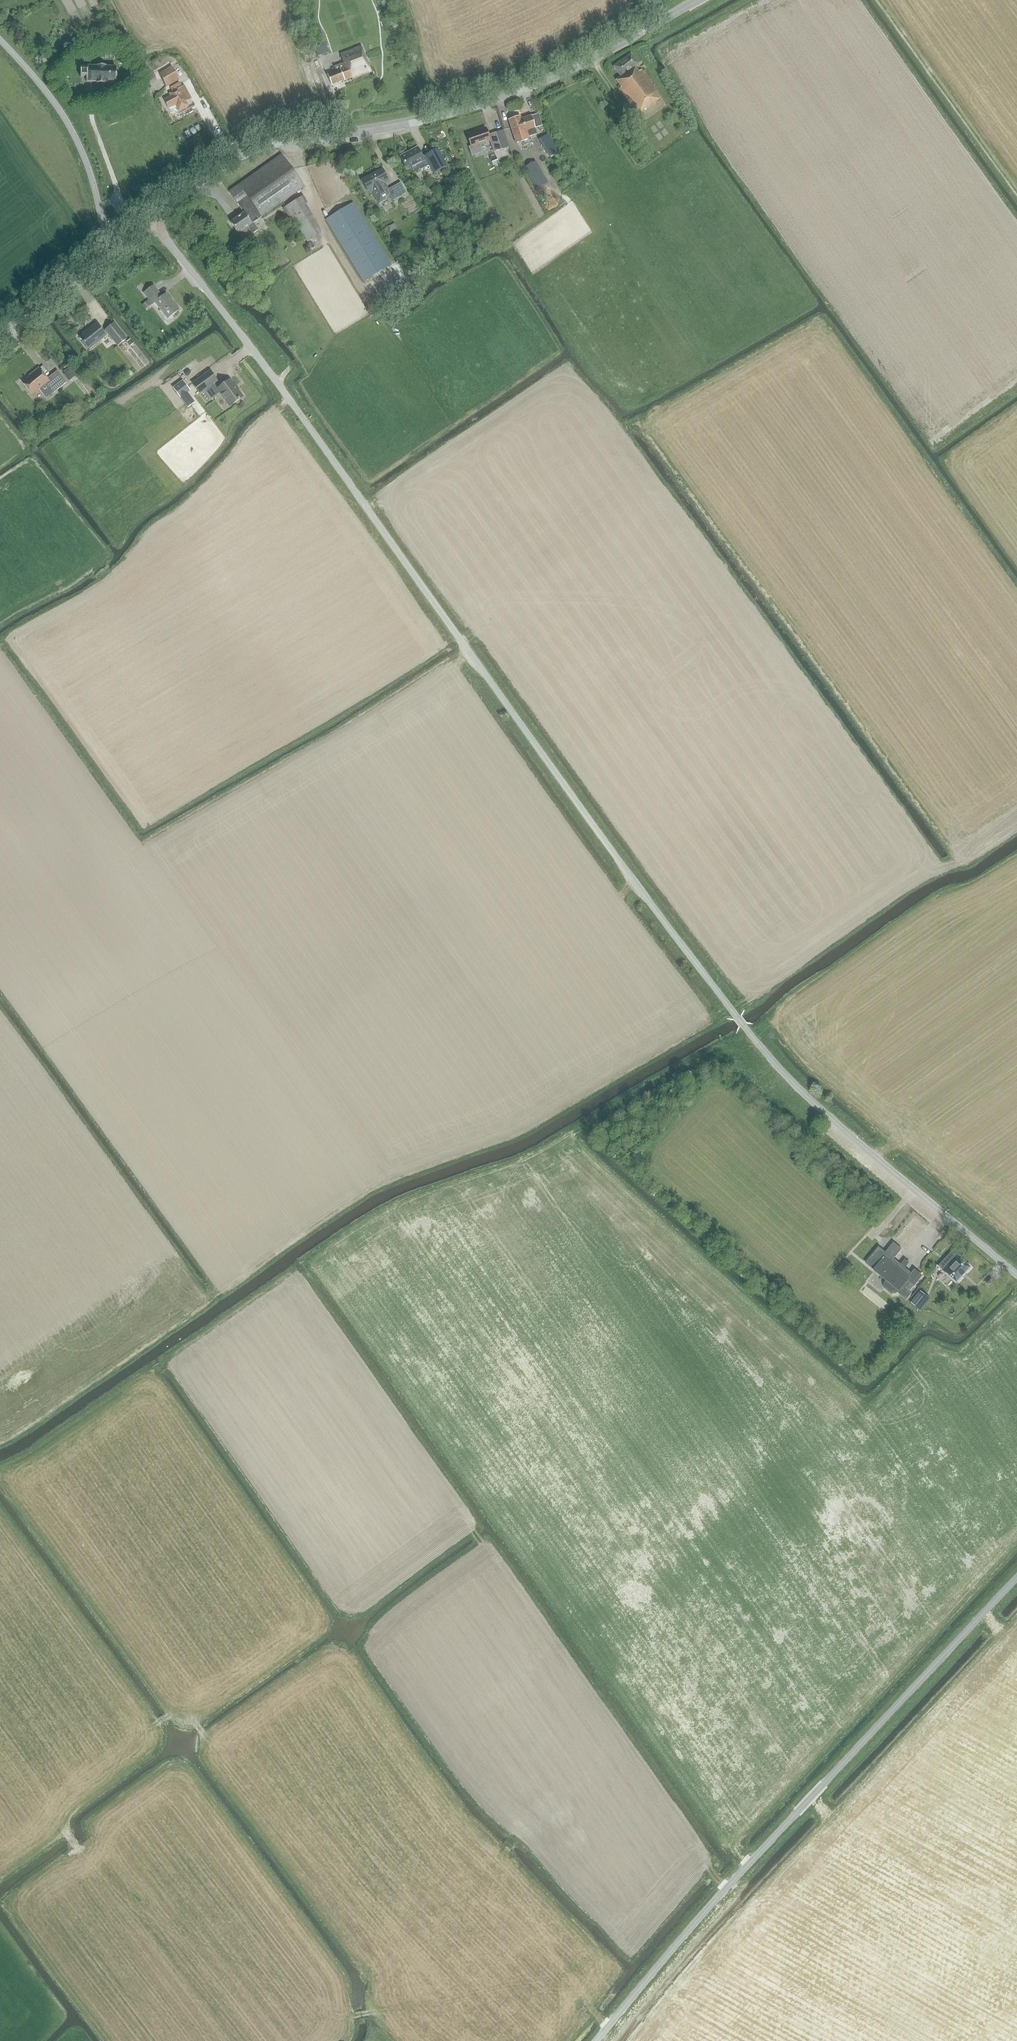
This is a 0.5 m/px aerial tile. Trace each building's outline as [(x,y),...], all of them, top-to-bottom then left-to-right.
[(328,52),(325,43),(313,47),(317,56),(328,52)] [(353,80),(371,72),(361,46),(341,54),(344,63),(335,67),(336,70),(327,74),(331,85),(352,77),(353,80)] [(637,114),(660,97),(641,70),(639,72),(635,67),(638,64),(631,54),(613,67),(621,77),(616,80),(621,87),(619,88),(637,114)] [(117,79),(117,70),(116,70),(116,67),(106,67),(106,66),(97,65),(97,66),(87,66),(86,70),(82,70),(81,70),(81,71),(81,76),(80,76),(80,77),(82,77),(86,77),(86,81),(96,82),(96,83),(106,83),(106,82),(116,83),(116,79),(117,79)] [(173,82),(166,69),(158,73),(165,87),(173,82)] [(185,100),(190,97),(184,86),(181,87),(179,83),(170,88),(173,92),(170,94),(171,96),(164,99),(169,109),(173,106),(176,112),(179,111),(188,106),(185,100)] [(508,120),(516,143),(529,138),(529,137),(537,134),(535,128),(542,126),(538,113),(531,116),(521,119),(520,116),(508,120)] [(494,152),(501,149),(496,132),(488,135),(486,128),(467,134),(471,146),(469,147),(472,155),(482,151),(480,144),(490,141),(494,152)] [(641,129),(635,133),(641,141),(647,138),(641,129)] [(553,145),(545,150),(550,158),(558,153),(553,145)] [(433,174),(447,166),(437,149),(422,157),(417,148),(400,157),(407,170),(412,167),(415,172),(428,165),(433,174)] [(253,223),(304,186),(282,153),(229,191),(244,213),(230,222),(243,241),(253,234),(252,233),(257,230),(253,223)] [(548,183),(535,161),(524,168),(536,190),(548,183)] [(556,172),(550,163),(544,167),(550,176),(556,172)] [(385,184),(389,182),(382,169),(361,180),(369,193),(372,192),(379,204),(386,199),(385,197),(389,195),(392,201),(406,193),(400,182),(387,190),(385,184)] [(302,195),(282,208),(290,221),(292,219),(306,242),(320,233),(314,219),(305,204),(307,202),(302,195)] [(364,281),(390,265),(352,203),(326,219),(364,281)] [(144,293),(153,304),(155,302),(167,319),(178,310),(166,293),(162,296),(153,285),(144,293)] [(150,306),(147,301),(142,305),(146,310),(150,306)] [(117,346),(127,339),(114,323),(105,330),(105,331),(103,332),(96,323),(79,337),(89,350),(108,335),(117,346)] [(78,373),(72,366),(63,374),(68,381),(78,373)] [(57,371),(52,375),(47,379),(39,368),(32,374),(33,375),(22,383),(32,395),(45,384),(52,394),(66,383),(57,371)] [(229,406),(243,396),(230,379),(217,389),(213,384),(217,381),(209,371),(192,383),(200,394),(205,390),(211,399),(219,393),(229,406)] [(183,380),(172,388),(180,398),(188,408),(195,403),(188,393),(190,391),(183,380)] [(912,1274),(905,1268),(909,1263),(905,1259),(901,1264),(894,1258),(902,1249),(894,1242),(886,1252),(879,1247),(866,1263),(887,1280),(884,1284),(884,1288),(892,1294),(896,1294),(897,1293),(906,1300),(911,1294),(909,1292),(922,1276),(915,1271),(912,1274)] [(942,1262),(938,1266),(937,1265),(937,1266),(956,1284),(957,1283),(956,1283),(962,1276),(963,1277),(966,1273),(965,1273),(971,1267),(961,1258),(963,1255),(955,1248),(947,1257),(951,1260),(945,1266),(942,1262)] [(843,1279),(853,1267),(846,1260),(835,1272),(843,1279)] [(910,1302),(920,1310),(930,1298),(920,1290),(910,1302)]
